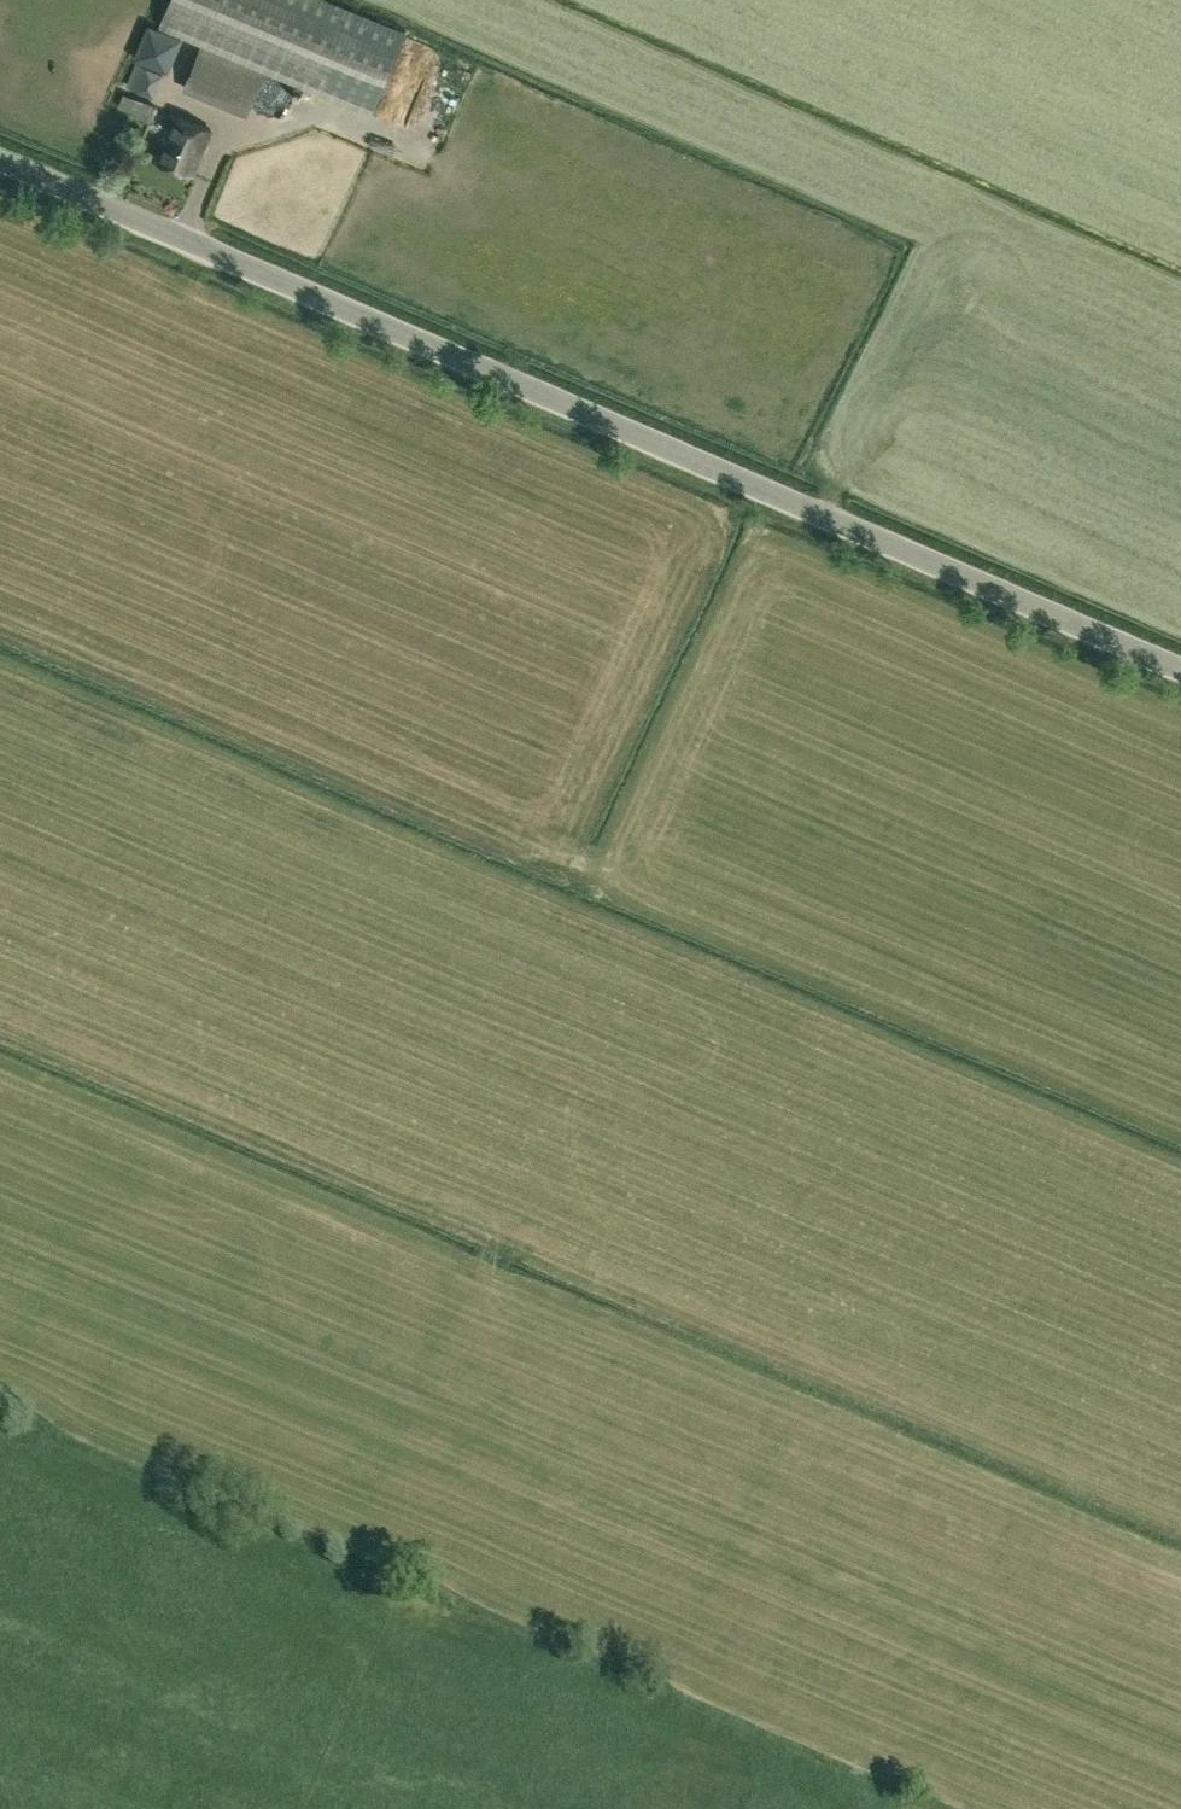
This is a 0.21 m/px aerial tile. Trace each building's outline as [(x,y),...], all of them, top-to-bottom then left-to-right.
[(421,35),(342,0),(184,0),(173,25),(381,117),(421,35)] [(136,57),(168,71),(182,40),(150,26),(136,57)] [(264,76),(202,49),(185,87),(247,114),(264,76)] [(448,128),(473,67),(442,54),(416,115),(448,128)] [(137,82),(131,99),(162,109),(167,92),(137,82)] [(212,128),(175,112),(155,159),(192,175),(212,128)]
